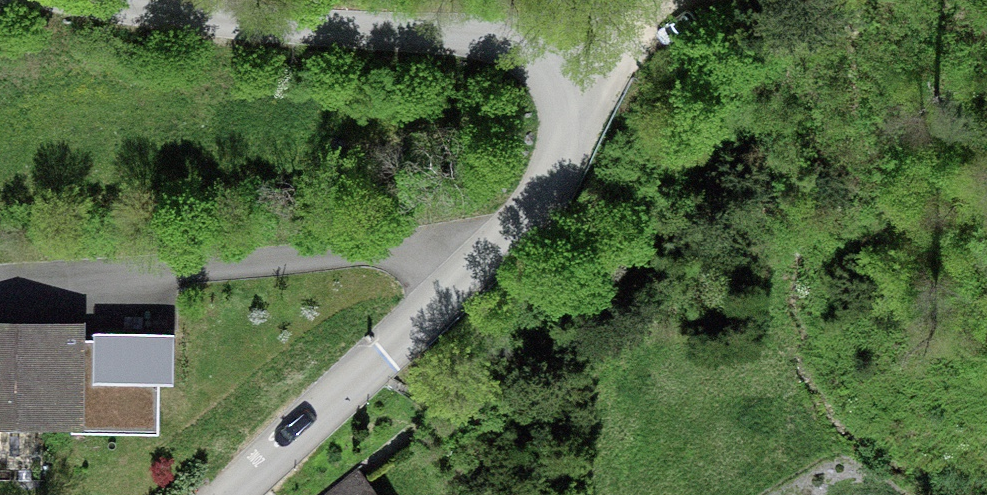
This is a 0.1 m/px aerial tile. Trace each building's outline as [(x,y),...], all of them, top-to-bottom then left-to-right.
[(84,327),(0,326),(0,437),(84,437),(84,339),(84,327)] [(84,339),(84,437),(157,438),(158,392),(173,392),(173,339),(84,339)]
